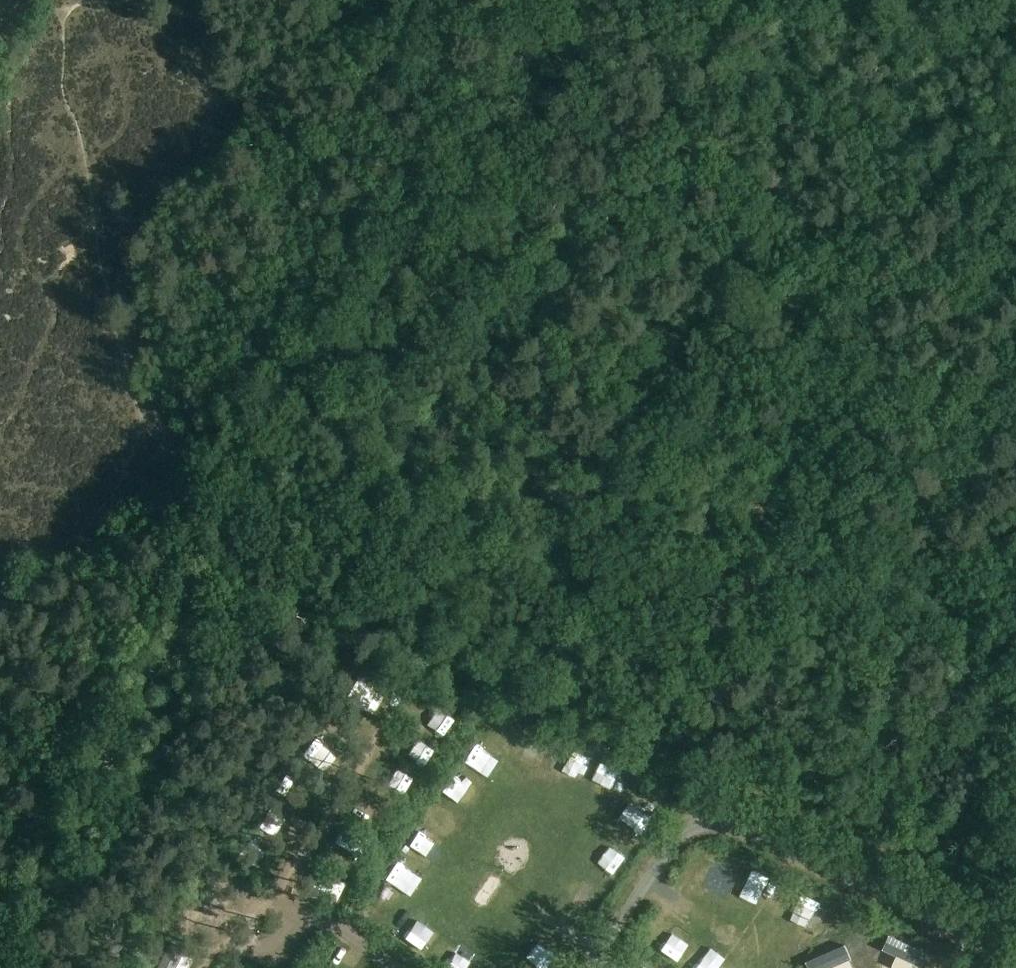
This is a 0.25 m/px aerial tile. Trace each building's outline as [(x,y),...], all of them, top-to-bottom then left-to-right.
[(427,874),(434,865),(422,855),(415,865),(427,874)] [(751,909),(764,888),(737,872),(724,892),(751,909)] [(488,884),(473,905),(483,912),(498,890),(488,884)] [(808,906),(801,931),(829,940),(837,915),(808,906)] [(417,952),(434,944),(425,926),(409,934),(417,952)] [(914,956),(879,944),(875,957),(908,967),(910,967),(914,956)]
